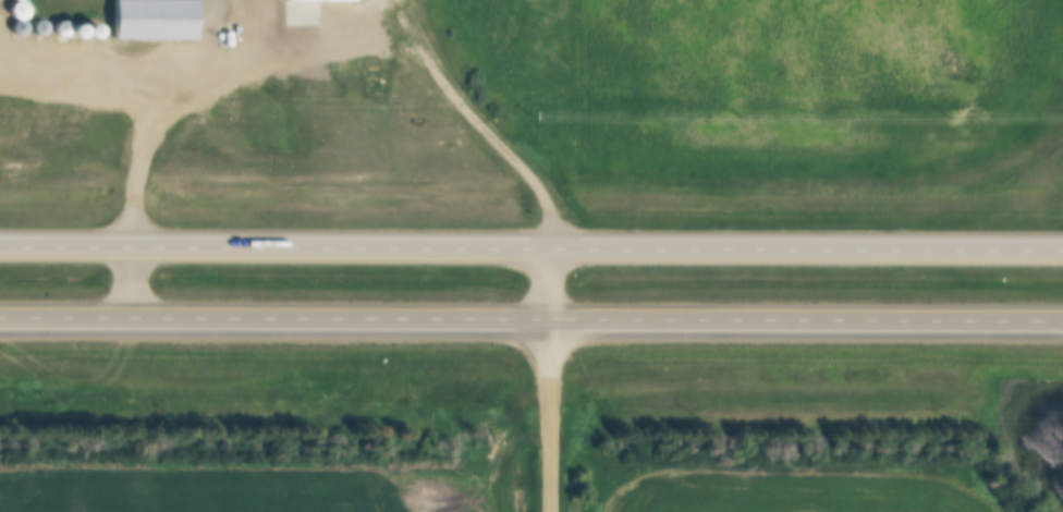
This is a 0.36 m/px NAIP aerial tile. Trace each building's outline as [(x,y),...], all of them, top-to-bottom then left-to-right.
[(112,38),(194,38),(194,0),(112,0),(112,38)]
